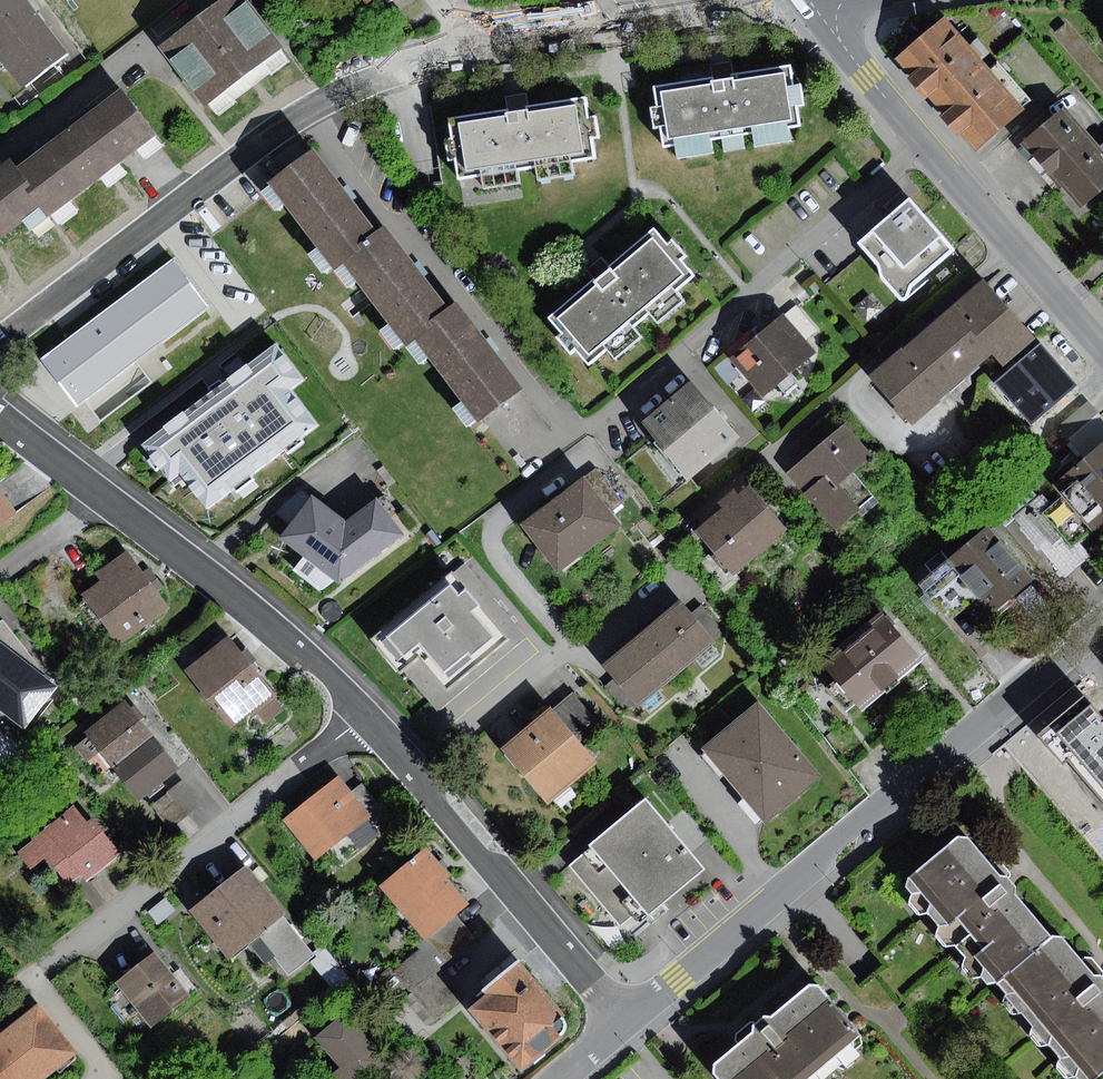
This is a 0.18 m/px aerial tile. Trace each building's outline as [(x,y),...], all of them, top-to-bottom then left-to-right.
[(29,0),(0,0),(0,57),(23,86),(69,51),(29,0)] [(162,48),(206,105),(283,47),(247,0),(226,0),(162,48)] [(947,19),(898,59),(936,105),(985,63),(947,19)] [(1025,110),(985,63),(936,105),(943,113),(940,116),(958,138),(962,135),(977,152),(1025,110)] [(724,76),(656,86),(665,147),(801,127),(792,66),(724,76)] [(157,135),(124,91),(18,169),(45,205),(52,213),(157,135)] [(517,108),(449,119),(459,179),(596,156),(586,96),(517,108)] [(1020,143),(1058,188),(1062,184),(1082,207),(1102,190),(1102,159),(1099,155),(1102,152),(1102,148),(1066,104),(1020,143)] [(380,233),(315,149),(269,184),(334,268),(342,262),(380,233)] [(45,205),(18,169),(12,161),(0,170),(0,239),(45,205)] [(910,199),(860,243),(881,267),(883,278),(903,301),(908,299),(912,287),(954,250),(910,199)] [(452,310),(387,227),(380,233),(342,262),(407,345),(415,339),(452,310)] [(602,273),(549,318),(562,333),(557,337),(571,353),(575,349),(589,365),(607,349),(615,359),(642,336),(633,327),(650,313),(658,323),(685,300),(677,291),(694,276),(681,261),(686,256),(673,241),(668,245),(654,228),(602,273)] [(208,305),(172,259),(39,360),(74,406),(208,305)] [(903,348),(871,376),(912,423),(994,352),(1004,364),(1033,339),(983,282),(905,351),(903,348)] [(459,304),(452,310),(415,339),(480,422),(524,387),(459,304)] [(785,315),(730,357),(761,397),(816,355),(785,315)] [(276,343),(142,445),(170,482),(180,474),(208,510),(318,426),(291,390),(304,380),(276,343)] [(1041,344),(996,385),(1031,424),(1076,384),(1041,344)] [(692,380),(641,422),(688,479),(739,437),(692,380)] [(1089,401),(1058,426),(1069,440),(1100,414),(1089,401)] [(1100,414),(1069,440),(1087,461),(1102,447),(1102,418),(1100,414)] [(847,423),(786,473),(835,532),(875,499),(853,473),(874,456),(847,423)] [(1056,486),(1063,494),(1095,532),(1102,525),(1102,447),(1087,461),(1056,486)] [(586,475),(520,523),(557,573),(622,525),(586,475)] [(750,484),(695,531),(734,577),(789,531),(750,484)] [(275,515),(288,525),(311,496),(303,489),(283,502),(275,515)] [(0,490),(0,526),(17,513),(0,490)] [(288,525),(279,536),(339,584),(405,535),(377,497),(345,520),(312,494),(311,496),(288,525)] [(1063,494),(1049,506),(1080,544),(1095,532),(1063,494)] [(1041,497),(1015,518),(1065,577),(1090,556),(1080,544),(1049,506),(1041,497)] [(989,528),(949,560),(962,577),(994,617),(1016,599),(1032,586),(1034,584),(989,528)] [(169,608),(128,550),(96,572),(102,580),(81,595),(116,645),(169,608)] [(962,577),(949,560),(919,583),(933,600),(962,577)] [(464,563),(453,572),(509,638),(448,689),(420,656),(402,671),(438,713),(527,638),(464,563)] [(453,572),(374,638),(402,671),(420,656),(448,689),(509,638),(453,572)] [(1054,611),(1032,586),(1016,599),(1039,625),(1054,611)] [(681,601),(601,666),(635,707),(715,643),(681,601)] [(882,615),(823,664),(837,680),(827,688),(847,711),(856,704),(862,711),(921,662),(882,615)] [(24,728),(57,686),(42,674),(44,671),(2,620),(0,622),(0,710),(24,728)] [(280,697),(229,634),(185,670),(231,727),(251,712),(255,717),(258,714),(275,700),(280,697)] [(571,690),(550,708),(574,737),(595,719),(571,690)] [(1041,730),(1076,772),(1102,750),(1102,708),(1088,690),(1070,705),(1066,700),(1057,708),(1061,714),(1041,730)] [(283,710),(275,700),(258,714),(265,723),(283,710)] [(153,736),(126,701),(85,732),(112,767),(153,736)] [(760,703),(704,750),(765,824),(822,777),(760,703)] [(550,708),(501,750),(548,804),(597,762),(574,737),(550,708)] [(153,736),(112,767),(138,801),(179,770),(153,736)] [(337,776),(284,820),(317,860),(348,835),(371,816),(351,793),(337,776)] [(363,783),(351,793),(371,816),(380,828),(391,818),(363,783)] [(1102,832),(1102,804),(1101,801),(1093,795),(1089,794),(1084,794),(1079,796),(1074,799),(1102,832)] [(647,803),(571,868),(621,927),(644,908),(649,915),(703,869),(647,803)] [(73,806),(32,839),(33,841),(47,858),(67,884),(81,873),(88,882),(122,854),(93,818),(87,823),(73,806)] [(380,828),(371,816),(348,835),(360,850),(383,831),(380,828)] [(999,983),(1054,937),(1016,895),(1018,886),(1009,876),(1001,876),(970,838),(960,837),(909,878),(906,886),(914,894),(911,902),(920,915),(930,913),(941,926),(938,935),(947,947),(957,945),(967,957),(963,967),(973,978),(982,977),(988,985),(999,983)] [(47,858),(33,841),(18,852),(32,870),(47,858)] [(428,848),(382,886),(425,939),(427,941),(429,939),(456,916),(469,905),(447,879),(451,876),(428,848)] [(246,865),(190,911),(229,959),(251,942),(282,915),(285,913),(246,865)] [(315,954),(282,915),(251,942),(268,962),(275,956),(290,975),(315,954)] [(475,939),(456,916),(429,939),(447,961),(475,939)] [(999,983),(1007,993),(1003,1002),(1013,1015),(1024,1013),(1035,1027),(1031,1036),(1039,1047),(1050,1045),(1061,1059),(1057,1067),(1067,1078),(1068,1078),(1076,1077),(1078,1078),(1099,1078),(1102,1076),(1102,977),(1102,976),(1096,977),(1063,937),(1054,937),(999,983)] [(447,961),(429,939),(427,941),(425,939),(416,946),(419,950),(395,970),(404,981),(412,990),(439,968),(447,961)] [(327,950),(311,963),(333,990),(349,978),(327,950)] [(156,953),(118,982),(152,1026),(189,998),(171,974),(156,953)] [(487,996),(471,1010),(522,1072),(564,1039),(567,1036),(569,1031),(569,1027),(568,1020),(565,1015),(521,961),(482,991),(487,996)] [(404,981),(395,970),(391,965),(368,984),(381,1000),(404,981)] [(182,966),(171,974),(189,998),(200,990),(182,966)] [(439,968),(412,990),(436,1020),(464,996),(439,968)] [(364,997),(349,978),(333,990),(328,994),(336,1005),(349,1009),(364,997)] [(719,1078),(824,1078),(819,1072),(862,1036),(822,987),(811,985),(772,1018),(766,1017),(755,1027),(755,1033),(716,1065),(715,1074),(719,1078)] [(76,1054),(38,1006),(0,1036),(0,1078),(44,1078),(76,1054)] [(316,1038),(340,1066),(324,1078),(367,1078),(388,1061),(347,1012),(316,1038)]
